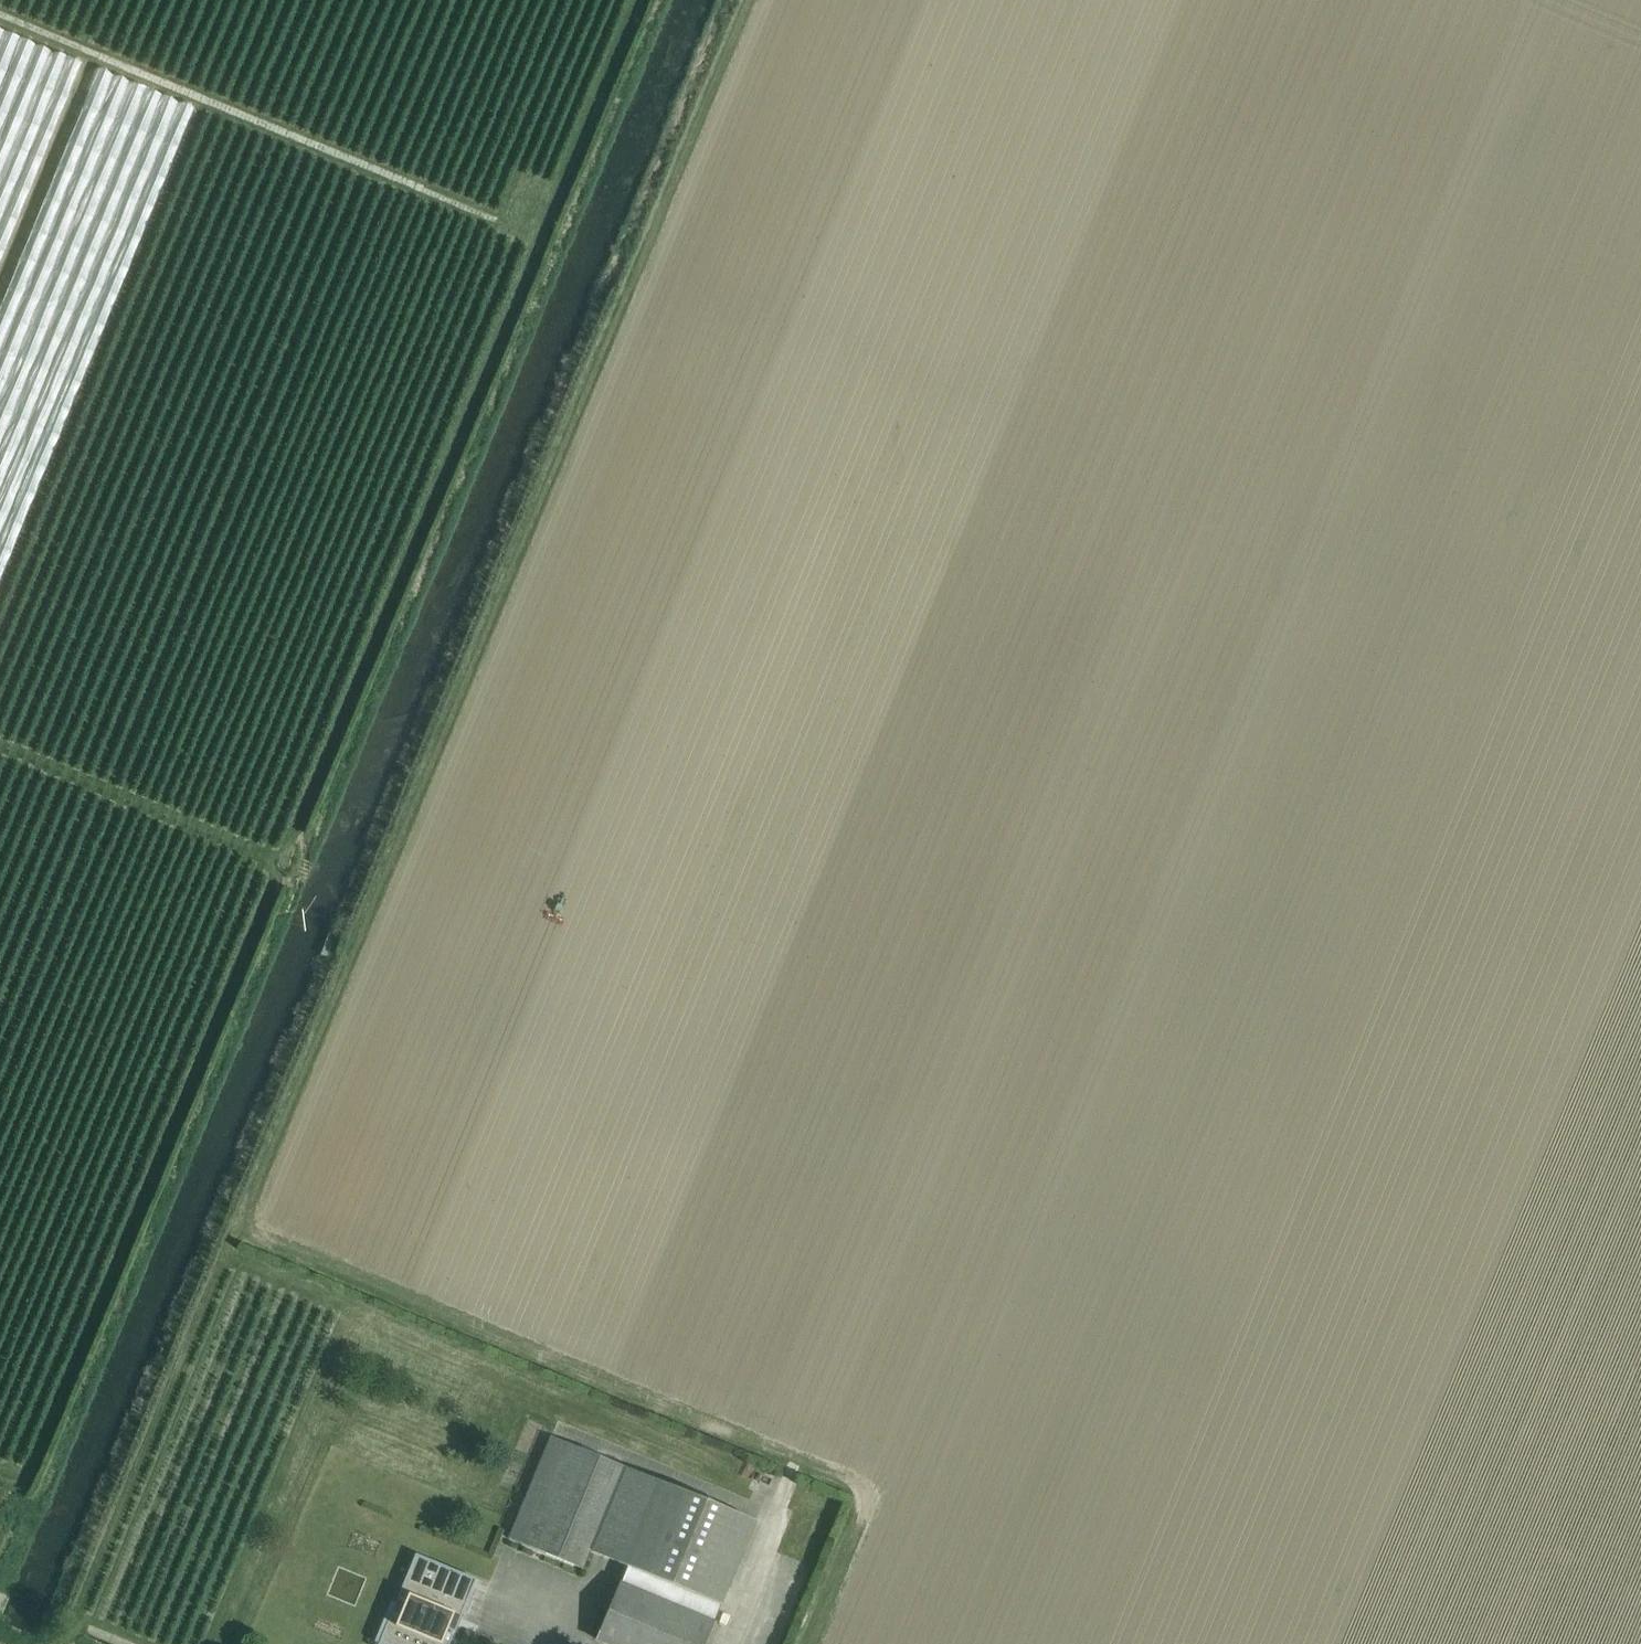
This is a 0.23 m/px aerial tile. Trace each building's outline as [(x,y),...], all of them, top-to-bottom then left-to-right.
[(580,1568),(587,1550),(622,1466),(548,1436),(506,1538),(580,1568)] [(587,1550),(626,1566),(718,1604),(753,1520),(622,1466),(587,1550)] [(595,1640),(605,1643),(702,1643),(718,1604),(626,1566),(595,1640)] [(431,1641),(439,1643),(441,1643),(453,1615),(464,1619),(473,1598),(408,1572),(400,1592),(407,1595),(396,1624),(383,1619),(374,1642),(380,1643),(430,1643),(431,1641)]
